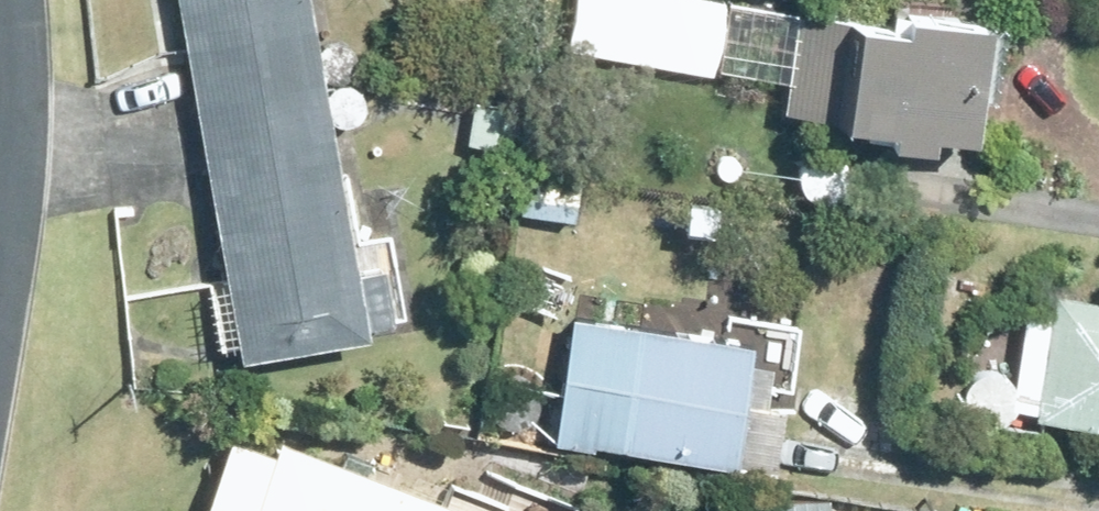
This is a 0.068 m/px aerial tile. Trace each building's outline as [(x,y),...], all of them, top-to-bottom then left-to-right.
[(193,94),(322,72),(310,0),(177,0),(193,94)] [(781,100),(888,112),(888,120),(930,126),(931,113),(975,118),(991,3),(966,0),(905,0),(905,5),(868,0),(793,0),(781,100)] [(223,271),(210,274),(220,339),(235,336),(237,350),(367,328),(365,317),(407,310),(392,223),(349,231),(322,72),(193,94),(223,271)] [(508,142),(515,99),(471,93),(465,137),(508,142)] [(520,172),(516,208),(577,214),(580,176),(520,172)] [(1098,421),(1098,289),(1054,283),(1053,289),(1029,285),(1011,400),(1035,404),(1035,412),(1098,421)] [(570,304),(550,432),(594,438),(595,432),(773,458),(783,393),(743,387),(751,331),(570,304)] [(278,428),(272,444),(226,428),(196,510),(504,510),(278,428)]
